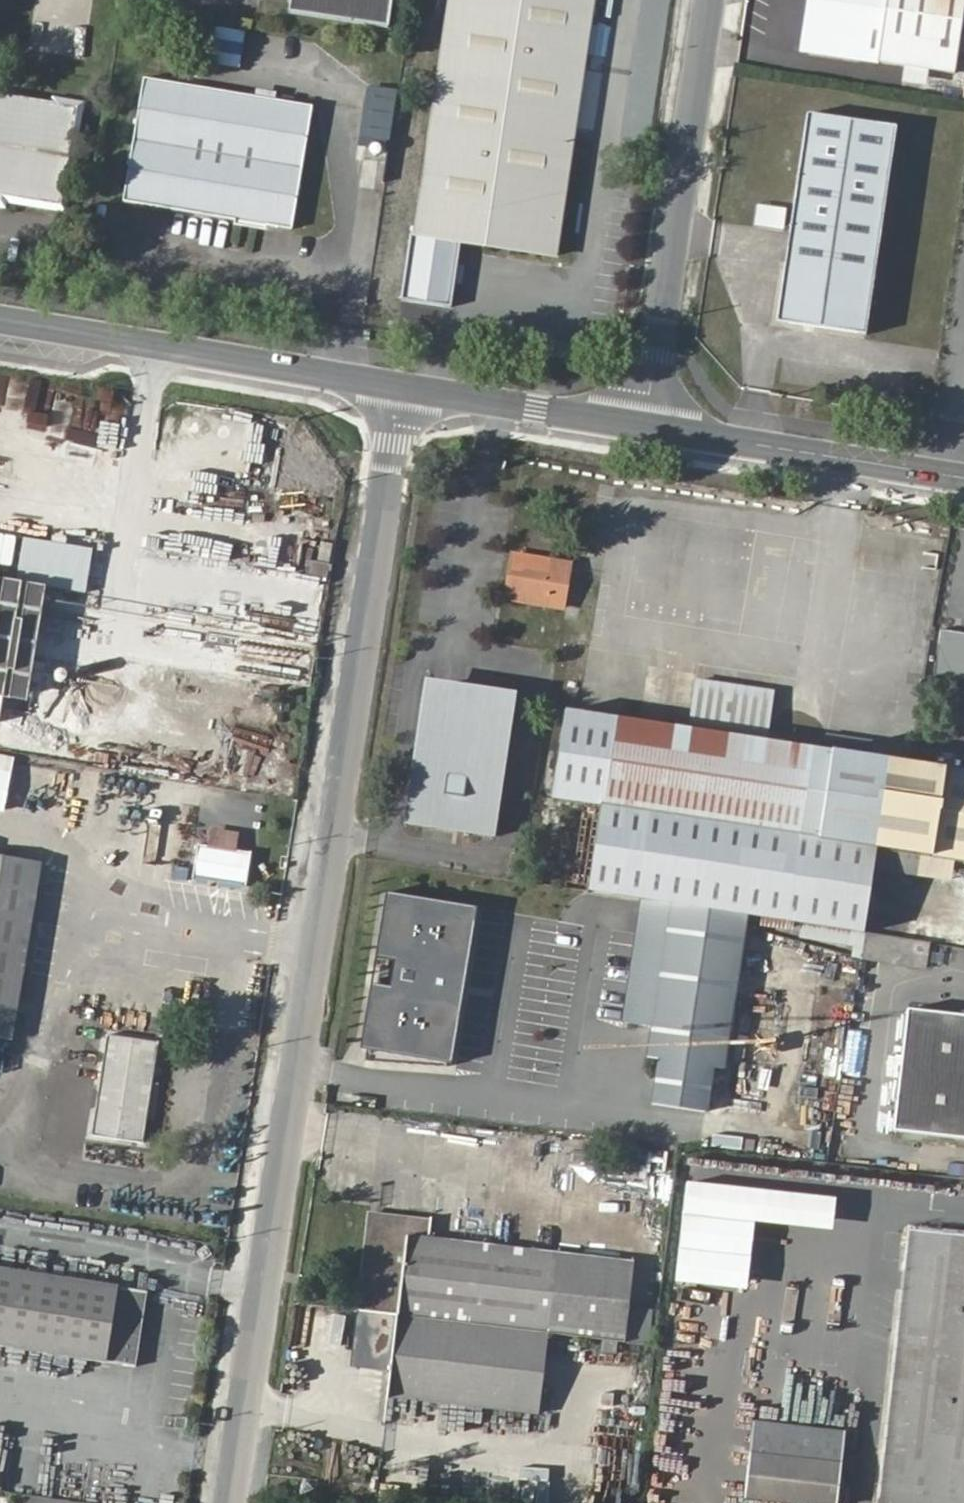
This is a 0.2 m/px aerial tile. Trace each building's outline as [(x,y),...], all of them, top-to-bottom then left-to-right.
[(289,11),(387,27),(391,0),(290,0),(289,11)] [(420,234),(562,254),(597,0),(452,0),(420,234)] [(795,52),(805,53),(801,28),(807,29),(803,7),(817,9),(815,0),(803,0),(795,52)] [(817,9),(803,7),(807,29),(801,28),(805,53),(878,63),(947,74),(958,0),(815,0),(817,9)] [(146,77),(126,200),(296,228),(317,104),(146,77)] [(364,137),(391,138),(395,88),(368,86),(364,137)] [(3,199),(4,193),(64,203),(80,105),(0,91),(0,199),(3,199)] [(801,118),(776,327),(864,338),(890,129),(801,118)] [(786,229),(788,207),(756,205),(754,227),(786,229)] [(328,312),(336,314),(338,298),(330,297),(328,312)] [(338,298),(336,314),(343,315),(346,299),(338,298)] [(576,563),(519,554),(512,597),(569,607),(576,563)] [(0,580),(0,717),(3,698),(28,701),(46,588),(0,580)] [(947,632),(943,657),(963,660),(963,635),(947,632)] [(940,671),(963,675),(963,660),(943,657),(940,671)] [(940,671),(938,681),(963,685),(963,675),(940,671)] [(522,701),(436,687),(415,823),(501,836),(522,701)] [(867,948),(869,942),(875,907),(881,870),(885,849),(900,762),(894,760),(896,750),(877,747),(876,742),(833,736),(830,750),(771,741),(774,721),(697,708),(694,729),(572,710),(559,797),(608,804),(594,891),(650,901),(751,915),(773,918),(771,933),(867,948)] [(924,765),(900,762),(885,849),(881,870),(926,878),(958,883),(962,861),(963,861),(963,758),(948,755),(946,768),(924,765)] [(0,770),(0,813),(12,815),(19,774),(0,770)] [(207,844),(202,876),(256,885),(261,853),(236,848),(238,834),(209,829),(207,844)] [(20,1043),(52,863),(0,854),(0,1040),(20,1043)] [(487,906),(395,893),(370,1061),(461,1065),(487,906)] [(751,915),(650,901),(633,1021),(661,1025),(656,1059),(666,1060),(659,1105),(713,1112),(720,1066),(730,1068),(751,915)] [(915,1012),(901,1132),(963,1140),(963,1018),(915,1012)] [(116,1032),(98,1132),(152,1140),(168,1040),(116,1032)] [(834,1195),(685,1179),(674,1279),(744,1287),(752,1219),(831,1228),(834,1195)] [(376,1216),(366,1313),(552,1334),(560,1256),(438,1242),(440,1224),(376,1216)] [(895,1502),(963,1502),(963,1242),(919,1237),(895,1502)] [(642,1265),(560,1256),(552,1334),(633,1343),(642,1265)] [(0,1270),(0,1345),(141,1369),(154,1298),(117,1291),(0,1270)] [(552,1334),(366,1313),(362,1351),(370,1351),(369,1364),(397,1367),(394,1390),(544,1405),(552,1334)] [(753,1501),(767,1502),(845,1502),(853,1434),(761,1424),(753,1501)]
